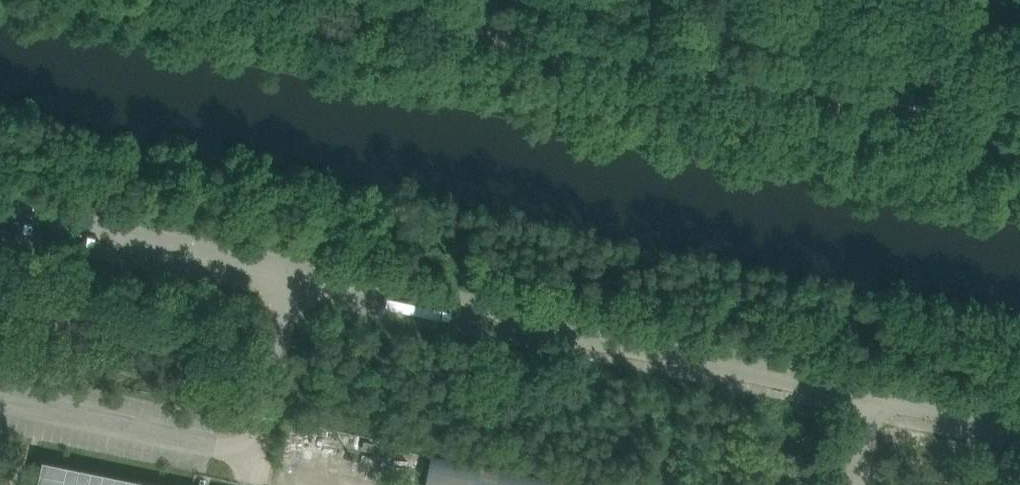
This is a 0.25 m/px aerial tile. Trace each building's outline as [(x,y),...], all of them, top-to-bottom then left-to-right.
[(551,482),(431,458),(425,484),(550,484),(551,482)] [(37,484),(148,484),(41,463),(37,484)]
